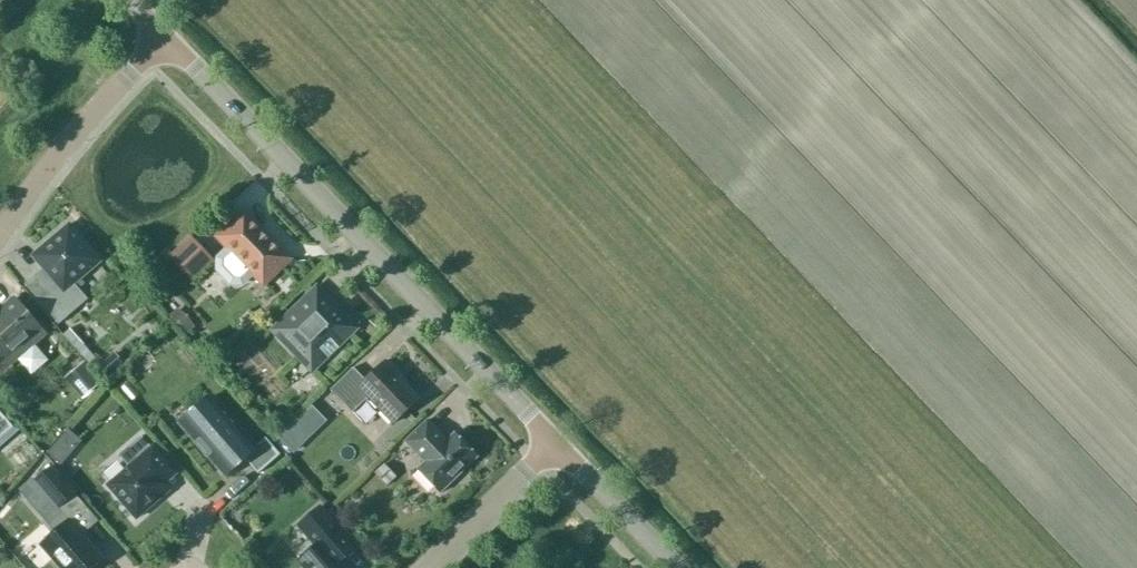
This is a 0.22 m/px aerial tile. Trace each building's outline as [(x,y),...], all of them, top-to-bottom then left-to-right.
[(253,278),(264,289),(294,259),(244,208),(215,237),(225,249),(215,258),(215,271),(230,286),(243,287),(253,278)] [(82,240),(84,239),(70,223),(54,236),(56,238),(36,255),(45,266),(34,276),(68,316),(89,298),(74,281),(99,260),(82,240)] [(215,262),(191,237),(169,259),(193,283),(215,262)] [(3,363),(43,329),(16,298),(0,312),(0,359),(3,363)] [(326,306),(309,323),(296,309),(274,330),(301,358),(312,369),(316,365),(326,355),(328,358),(339,347),(337,345),(351,332),(350,331),(354,328),(330,303),(326,306)] [(185,336),(194,328),(188,317),(177,310),(168,319),(176,328),(185,336)] [(122,363),(118,358),(119,358),(115,352),(100,365),(104,370),(106,369),(110,373),(122,363)] [(393,423),(419,398),(397,376),(399,374),(386,360),(365,380),(353,367),(330,389),(352,412),(368,397),(393,423)] [(83,399),(102,382),(85,361),(65,378),(83,399)] [(313,404),(321,413),(332,402),(324,394),(313,404)] [(266,438),(256,447),(212,396),(180,423),(225,475),(245,458),(258,473),(280,454),(266,438)] [(312,406),(280,437),(293,451),(325,420),(312,406)] [(15,429),(0,411),(0,442),(15,429)] [(455,432),(447,440),(427,420),(405,441),(424,462),(416,469),(440,493),(478,456),(455,432)] [(128,468),(109,483),(123,500),(121,502),(134,518),(150,505),(148,504),(166,490),(160,483),(172,473),(161,459),(142,435),(129,445),(117,455),(128,468)] [(374,473),(387,486),(397,476),(384,463),(374,473)] [(49,501),(58,512),(59,510),(77,494),(53,466),(33,483),(49,501)] [(38,511),(56,531),(41,544),(62,567),(93,567),(103,559),(68,520),(59,510),(58,512),(49,501),(38,511)] [(316,546),(299,561),(305,567),(349,567),(343,561),(356,549),(320,507),(298,525),(316,546)]
